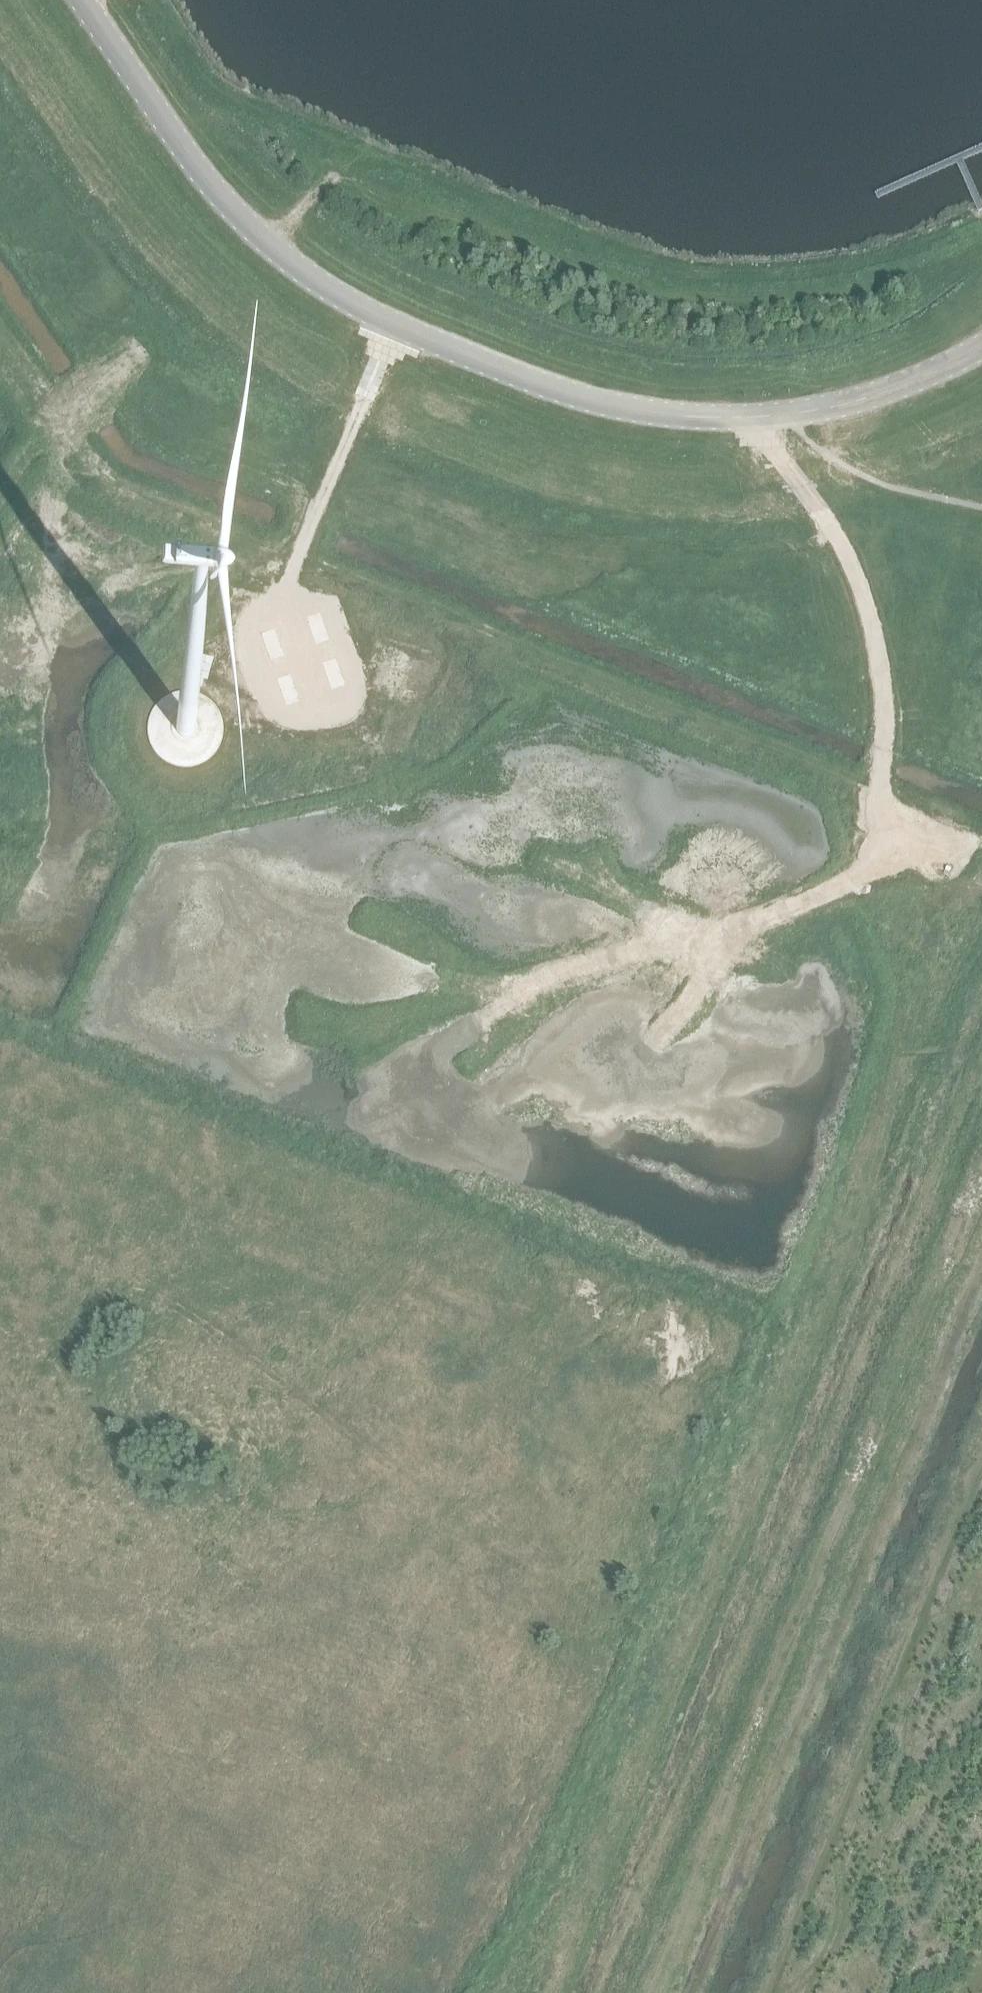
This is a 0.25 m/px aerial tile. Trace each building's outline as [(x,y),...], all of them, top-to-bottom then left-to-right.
[(176,728),(176,732),(177,736),(180,738),(184,740),(187,740),(191,738),(194,736),(195,732),(195,728),(194,724),(191,722),(187,720),(183,720),(180,722),(177,724),(176,728)]
